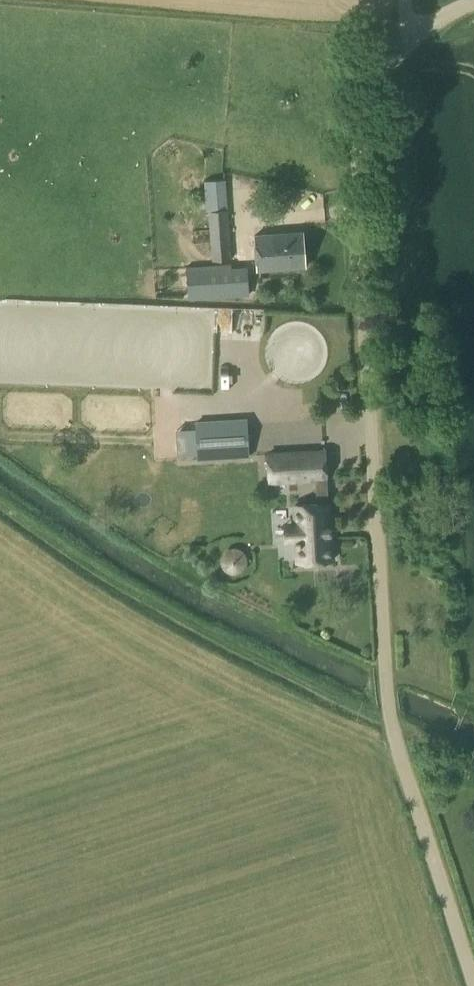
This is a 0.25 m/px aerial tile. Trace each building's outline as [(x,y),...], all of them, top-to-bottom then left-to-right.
[(232,259),(225,179),(192,181),(195,212),(191,213),(192,230),(209,229),(211,261),(232,259)] [(254,270),(303,267),(301,233),(253,236),(254,270)] [(231,268),(231,263),(185,267),(188,301),(249,297),(247,266),(231,268)] [(247,420),(194,423),(197,459),(249,456),(247,420)] [(319,447),(272,450),(274,484),(321,481),(319,447)] [(160,504),(164,486),(141,480),(137,498),(160,504)] [(323,498),(289,500),(293,557),(327,555),(326,529),(324,529),(323,498)]
